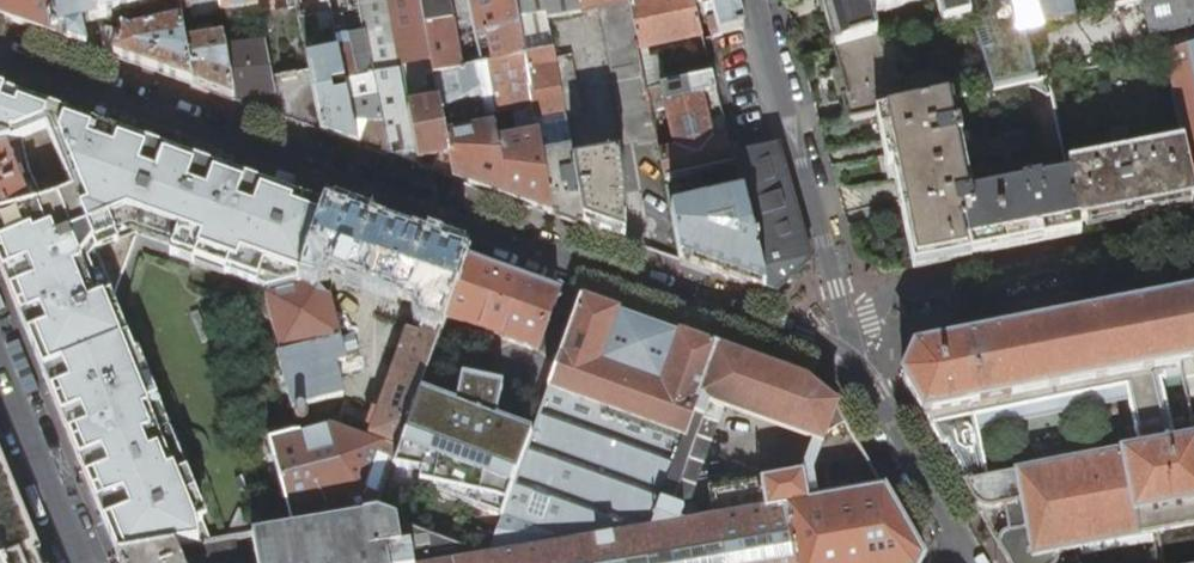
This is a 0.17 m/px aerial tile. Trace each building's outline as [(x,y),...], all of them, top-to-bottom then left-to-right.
[(50,0),(0,0),(0,16),(55,36),(50,0)] [(99,20),(95,0),(50,0),(55,36),(87,48),(83,23),(99,20)] [(179,17),(179,14),(176,0),(95,0),(99,20),(115,16),(116,22),(143,15),(145,27),(166,22),(165,20),(179,17)] [(179,14),(191,12),(192,20),(220,15),(218,0),(176,0),(179,14)] [(256,8),(255,0),(218,0),(220,15),(256,8)] [(348,37),(364,34),(358,0),(341,0),(348,37)] [(364,34),(386,156),(405,163),(418,168),(407,109),(400,67),(388,0),(358,0),(364,34)] [(432,61),(420,0),(388,0),(400,67),(432,61)] [(432,61),(434,75),(460,70),(452,24),(446,0),(420,0),(432,61)] [(440,104),(444,126),(513,112),(518,138),(538,134),(536,120),(528,70),(524,51),(523,45),(516,0),(469,0),(481,66),(460,70),(434,75),(440,104)] [(523,45),(531,43),(532,45),(552,42),(548,19),(582,13),(580,0),(516,0),(523,45)] [(582,13),(599,10),(630,4),(630,0),(580,0),(582,13)] [(703,36),(694,0),(650,0),(630,4),(640,51),(703,36)] [(744,31),(740,18),(735,0),(701,0),(711,40),(744,31)] [(836,51),(877,40),(871,17),(933,0),(821,0),(836,51)] [(943,29),(970,22),(963,0),(935,0),(943,29)] [(977,0),(963,0),(970,22),(992,90),(1005,87),(977,0)] [(1005,87),(1044,79),(1021,0),(977,0),(1005,87)] [(1122,21),(1048,38),(1045,25),(1077,17),(1074,0),(1021,0),(1044,79),(1164,53),(1191,47),(1187,27),(1193,26),(1193,0),(1151,0),(1150,0),(1143,2),(1146,16),(1122,21)] [(1146,16),(1143,2),(1119,8),(1122,21),(1146,16)] [(639,147),(659,143),(653,118),(646,85),(640,52),(640,51),(630,4),(599,10),(623,145),(637,143),(637,147),(639,147)] [(267,11),(257,13),(261,32),(270,30),(267,11)] [(123,31),(100,27),(103,54),(192,86),(185,47),(182,32),(181,24),(138,32),(136,23),(125,25),(123,31)] [(187,23),(181,24),(182,32),(189,31),(187,23)] [(364,34),(348,37),(334,40),(337,55),(356,145),(373,152),(386,156),(364,34)] [(895,87),(881,39),(877,40),(836,51),(835,51),(847,97),(842,99),(848,122),(882,115),(911,108),(905,85),(895,87)] [(222,41),(185,47),(192,86),(209,92),(233,101),(223,48),(222,41)] [(552,42),(532,45),(532,50),(524,51),(528,70),(556,65),(555,61),(552,42)] [(263,43),(223,48),(233,101),(255,109),(278,117),(270,78),(263,43)] [(1191,47),(1164,53),(1184,146),(1193,190),(1193,46),(1191,47)] [(337,55),(307,61),(309,71),(321,133),(341,140),(356,145),(337,55)] [(571,58),(555,61),(556,65),(565,115),(565,119),(581,116),(571,58)] [(556,65),(528,70),(536,120),(565,115),(556,65)] [(309,71),(270,78),(278,117),(321,133),(309,71)] [(734,168),(732,160),(723,119),(708,122),(702,96),(716,92),(712,75),(648,91),(650,101),(663,98),(675,149),(661,153),(667,184),(734,168)] [(0,92),(0,148),(17,144),(27,175),(41,204),(0,215),(0,271),(33,352),(52,397),(72,448),(99,513),(109,539),(118,561),(177,551),(211,545),(191,496),(195,495),(148,380),(144,381),(110,297),(113,296),(140,235),(172,247),(170,255),(195,264),(197,256),(227,267),(225,274),(269,290),(286,286),(298,283),(299,280),(325,209),(262,187),(225,173),(203,166),(173,155),(91,125),(71,118),(27,102),(14,97),(0,92)] [(960,135),(952,99),(911,108),(882,115),(913,269),(1020,248),(1081,236),(1079,225),(1069,177),(1031,185),(1029,176),(1022,177),(1023,186),(972,197),(961,143),(970,141),(969,134),(960,135)] [(440,104),(407,109),(418,168),(437,175),(454,181),(446,135),(444,126),(440,104)] [(542,157),(571,152),(565,119),(565,115),(536,120),(538,134),(542,157)] [(491,126),(446,135),(454,181),(476,189),(533,209),(552,216),(542,157),(538,134),(518,138),(495,142),(491,126)] [(659,143),(639,147),(640,155),(660,152),(659,143)] [(41,204),(27,175),(17,144),(12,146),(1,148),(0,149),(0,215),(41,204)] [(1067,168),(1069,177),(1079,225),(1193,203),(1193,190),(1184,146),(1067,168)] [(732,160),(734,168),(742,199),(764,293),(774,296),(809,264),(777,149),(732,160)] [(571,152),(542,157),(552,216),(571,223),(584,228),(573,165),(571,152)] [(610,159),(573,165),(584,228),(609,237),(626,243),(626,195),(617,153),(609,154),(610,159)] [(742,199),(672,214),(679,262),(715,275),(764,293),(742,199)] [(409,332),(402,350),(377,419),(370,438),(368,444),(398,455),(420,395),(423,387),(447,319),(468,261),(392,234),(325,209),(299,280),(314,285),(329,298),(336,278),(420,308),(418,313),(424,327),(420,336),(409,332)] [(227,267),(197,256),(195,264),(225,274),(227,267)] [(537,352),(559,294),(525,281),(468,261),(447,319),(477,330),(537,352)] [(276,353),(294,423),(301,421),(305,419),(307,417),(308,415),(306,408),(343,398),(334,366),(347,362),(329,298),(314,285),(299,280),(298,283),(286,286),(269,290),(266,300),(280,352),(276,353)] [(915,354),(904,381),(944,451),(948,448),(957,464),(968,483),(964,486),(976,506),(979,508),(983,510),(987,510),(991,510),(1003,508),(1008,531),(1003,533),(1000,536),(998,540),(998,544),(999,545),(1009,562),(1056,562),(1058,558),(1058,553),(1151,536),(1158,562),(1193,562),(1193,439),(1177,443),(1163,380),(1167,379),(1165,368),(1193,362),(1193,298),(915,354)] [(439,539),(443,562),(921,562),(923,559),(884,491),(836,408),(821,396),(804,382),(626,315),(580,301),(531,437),(501,518),(487,557),(439,539)] [(396,348),(402,350),(409,332),(402,330),(396,348)] [(501,518),(531,437),(495,424),(503,389),(461,381),(456,409),(420,395),(398,455),(393,469),(421,475),(420,484),(469,496),(467,506),(501,518)] [(719,441),(728,414),(698,404),(653,528),(748,513),(744,487),(698,495),(717,441),(719,441)] [(370,438),(377,419),(370,417),(364,436),(370,438)] [(271,445),(293,531),(312,528),(376,516),(376,515),(393,469),(398,455),(368,444),(329,430),(299,437),(300,438),(271,445)] [(820,446),(808,442),(801,463),(803,474),(807,503),(817,502),(812,470),(820,446)] [(265,509),(255,537),(279,533),(267,509),(265,509)] [(380,517),(376,515),(376,516),(312,528),(318,562),(388,562),(380,517)] [(439,539),(380,517),(388,562),(443,562),(439,539)] [(312,528),(293,531),(279,533),(255,537),(253,538),(258,562),(318,562),(312,528)] [(177,551),(118,561),(119,562),(182,562),(177,551)]
